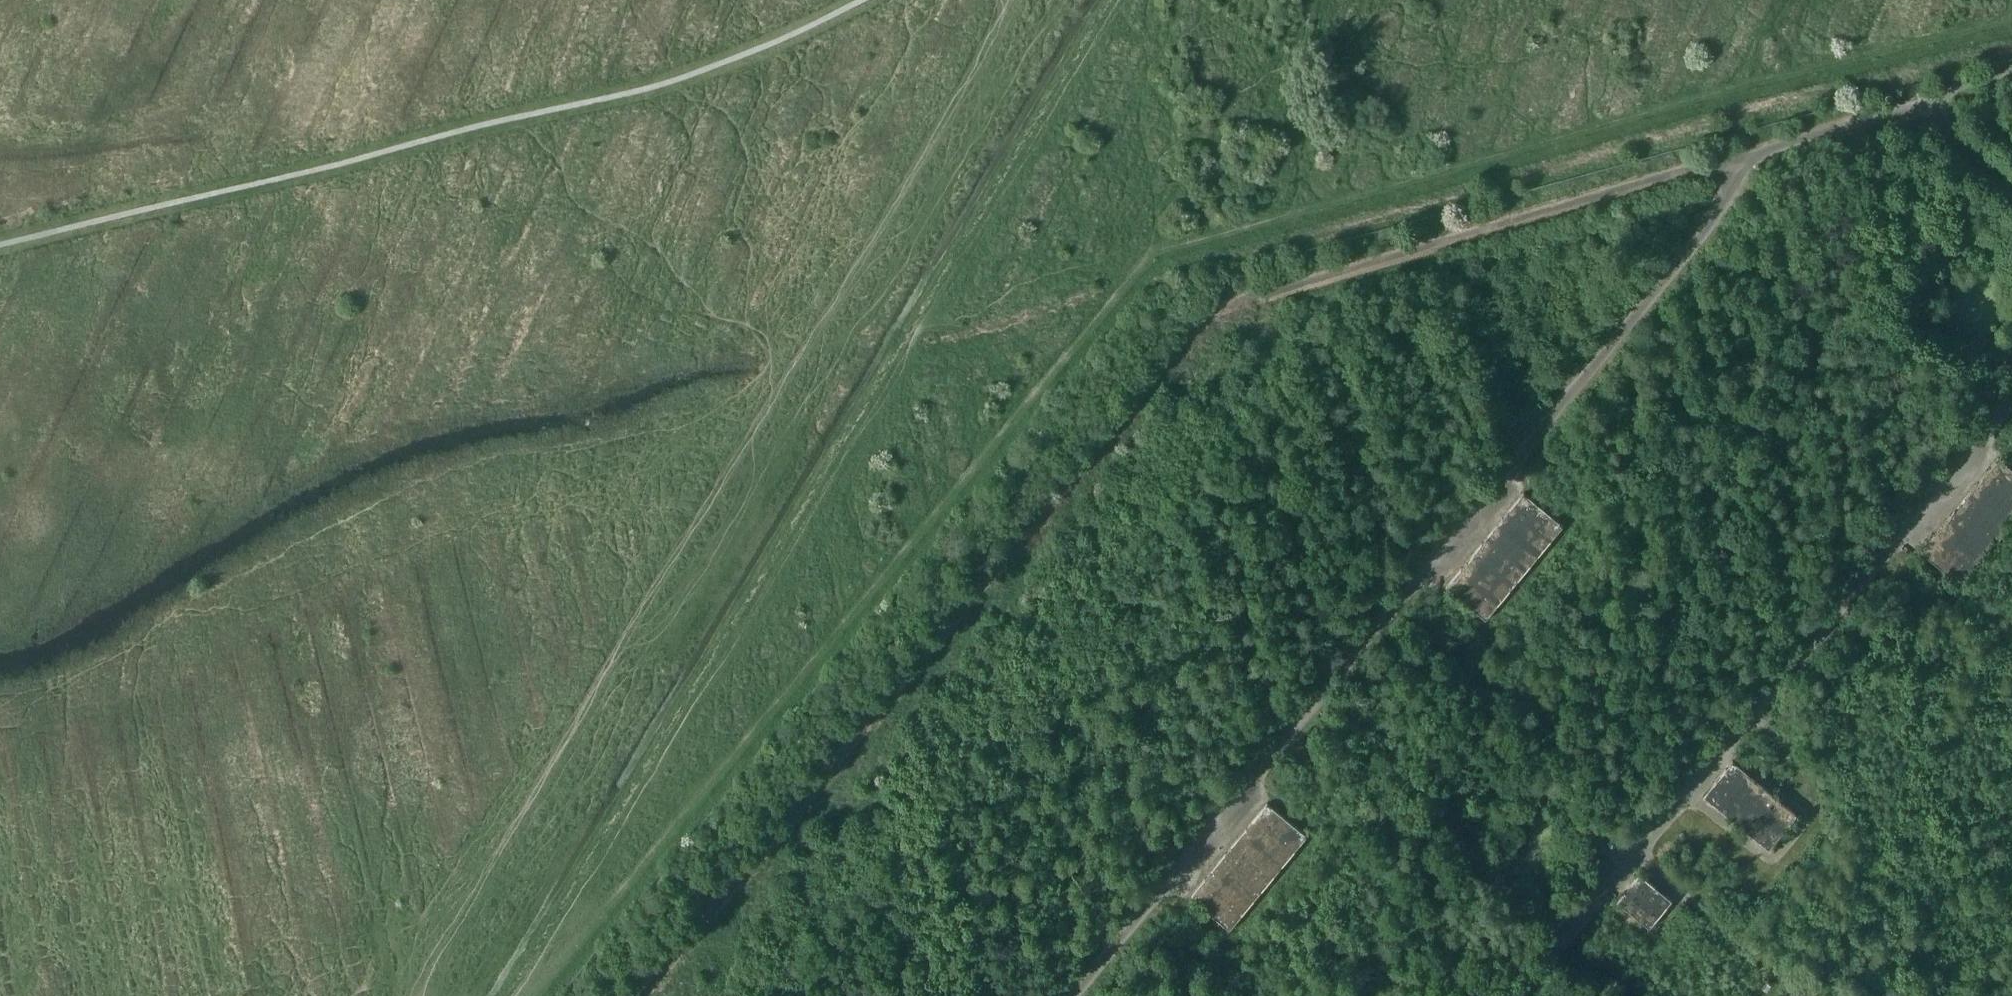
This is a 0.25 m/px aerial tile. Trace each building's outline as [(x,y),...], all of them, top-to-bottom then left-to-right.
[(1917,556),(1958,589),(2011,523),(2011,475),(1995,461),(1917,556)] [(1520,496),(1443,590),(1483,624),(1561,529),(1520,496)] [(1730,764),(1700,799),(1766,853),(1795,817),(1730,764)] [(1305,839),(1264,806),(1187,901),(1227,934),(1305,839)] [(1646,932),(1669,904),(1637,877),(1614,905),(1646,932)]
